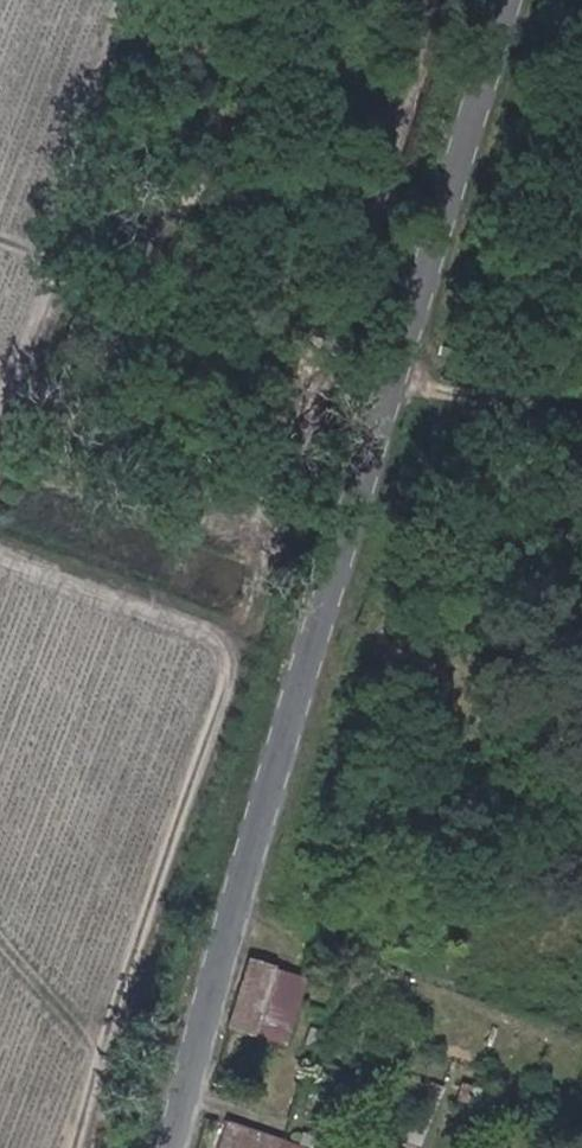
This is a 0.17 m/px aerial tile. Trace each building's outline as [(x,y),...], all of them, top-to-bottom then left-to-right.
[(248,958),(230,1022),(284,1038),(301,981),(270,971),(271,965),(248,958)] [(428,1081),(414,1116),(428,1122),(441,1086),(428,1081)] [(461,1083),(453,1105),(485,1116),(492,1094),(461,1083)] [(282,1140),(228,1120),(218,1147),(279,1147),(282,1140)] [(320,1138),(303,1132),(298,1145),(282,1140),(279,1147),(317,1147),(320,1138)]
